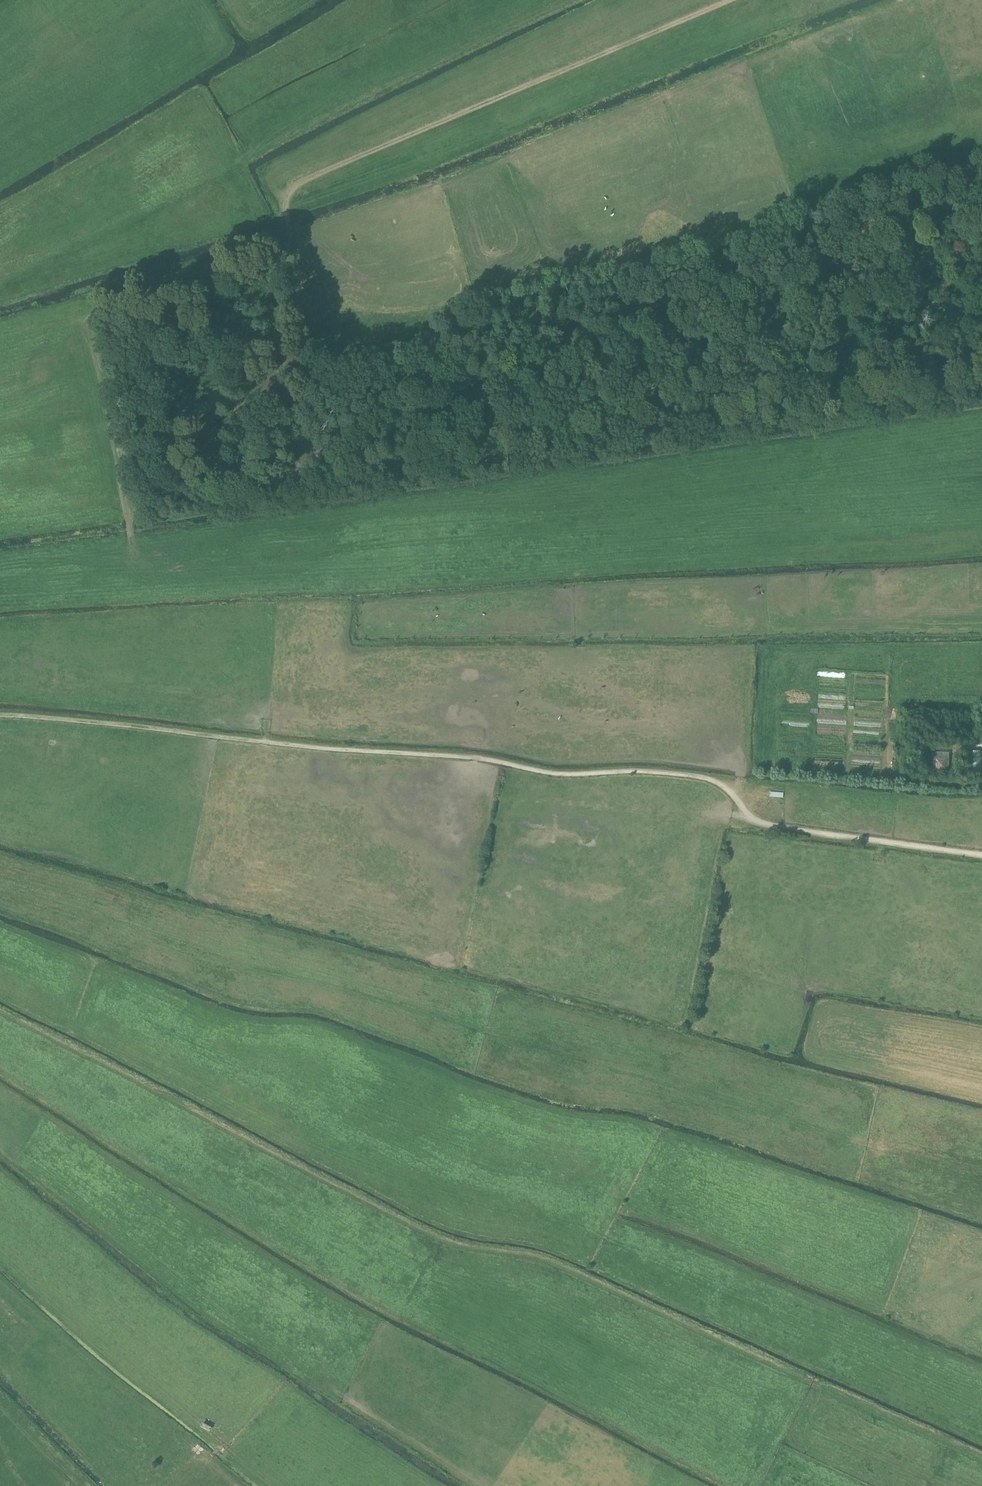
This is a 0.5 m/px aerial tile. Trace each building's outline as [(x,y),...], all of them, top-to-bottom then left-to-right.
[(951,755),(934,754),(933,771),(950,772),(951,755)]
